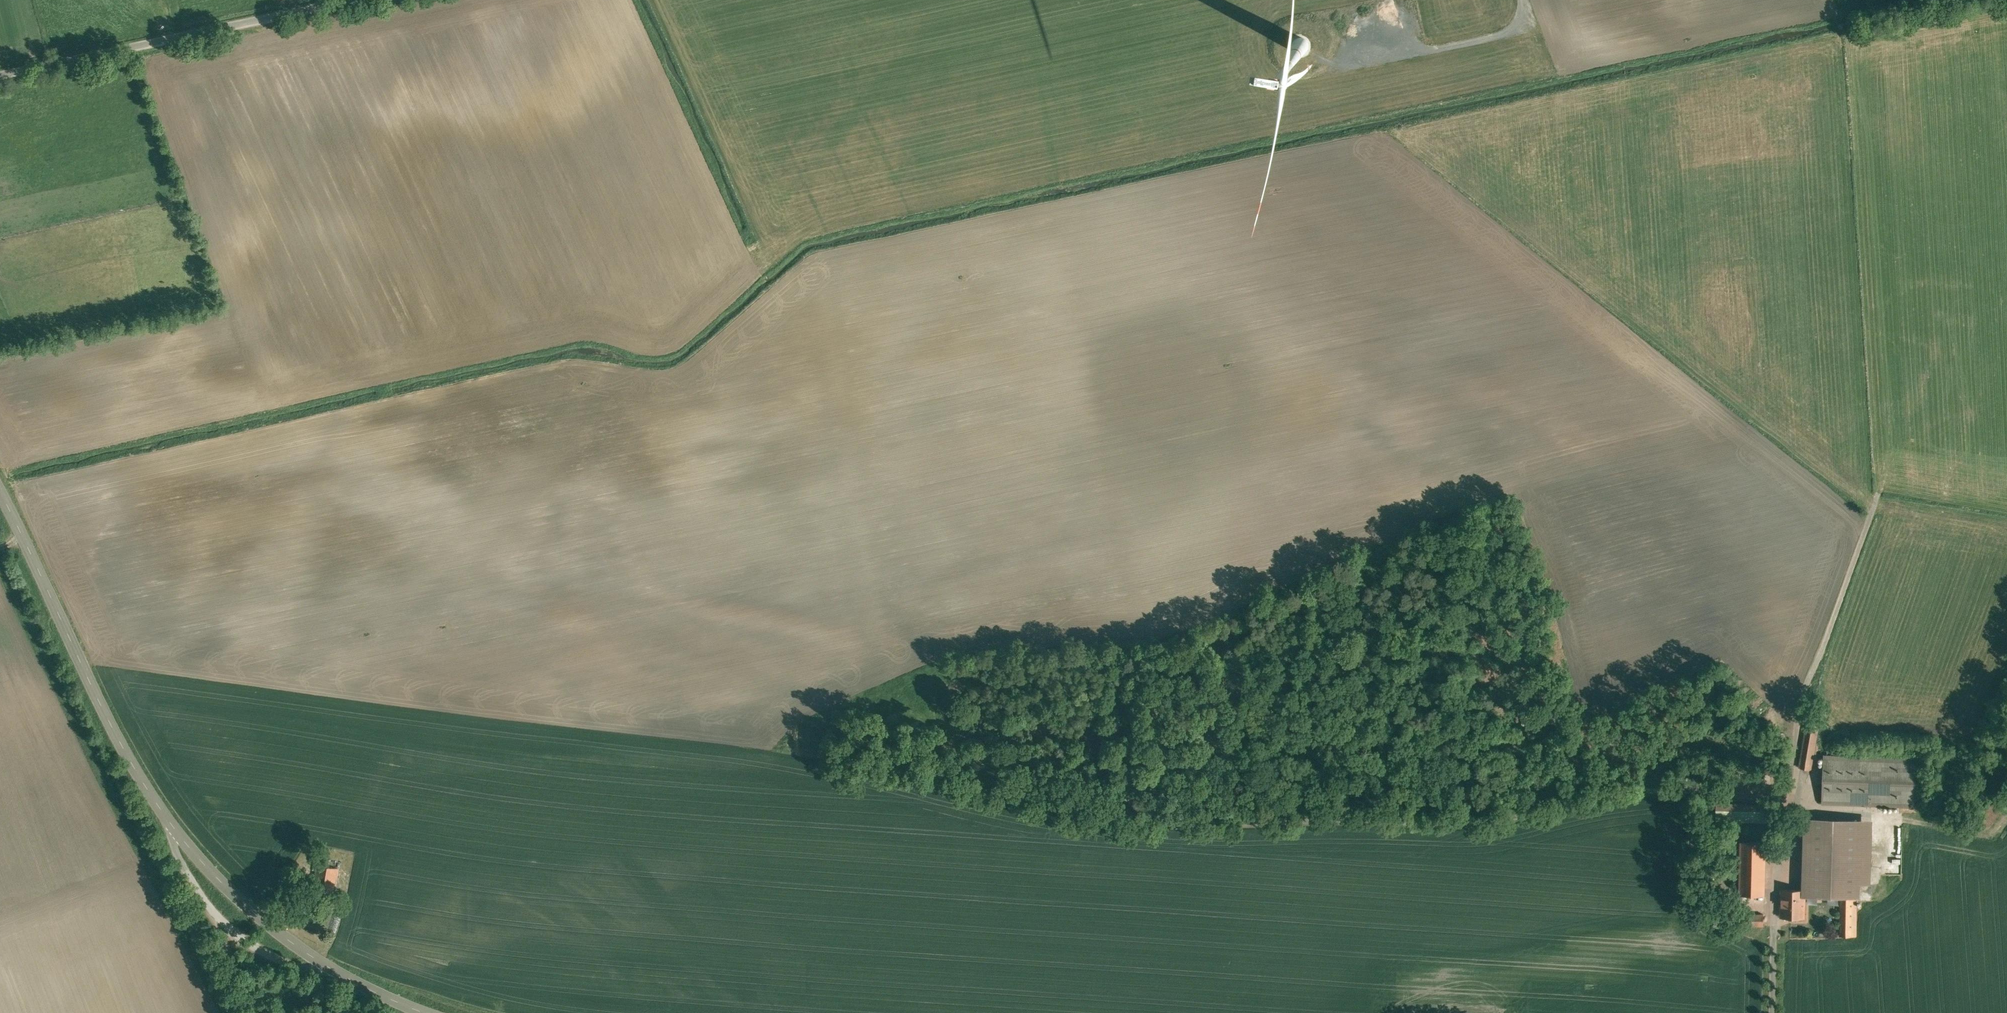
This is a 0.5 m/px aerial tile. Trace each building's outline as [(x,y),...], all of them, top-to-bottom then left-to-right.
[(1801,768),(1813,770),(1821,726),(1809,723),(1801,768)] [(1918,807),(1920,759),(1825,755),(1823,804),(1918,807)] [(1749,771),(1745,787),(1769,793),(1773,776),(1749,771)] [(1771,804),(1718,804),(1718,822),(1770,823),(1771,804)] [(1803,890),(1783,889),(1782,918),(1806,919),(1807,896),(1842,897),(1858,898),(1873,898),(1875,821),(1805,819),(1803,890)] [(1752,841),(1750,896),(1765,897),(1767,842),(1752,841)] [(339,868),(318,865),(312,897),(333,901),(339,868)] [(298,878),(287,877),(285,894),(296,895),(298,878)] [(1858,898),(1842,897),(1841,937),(1858,937),(1858,898)]
